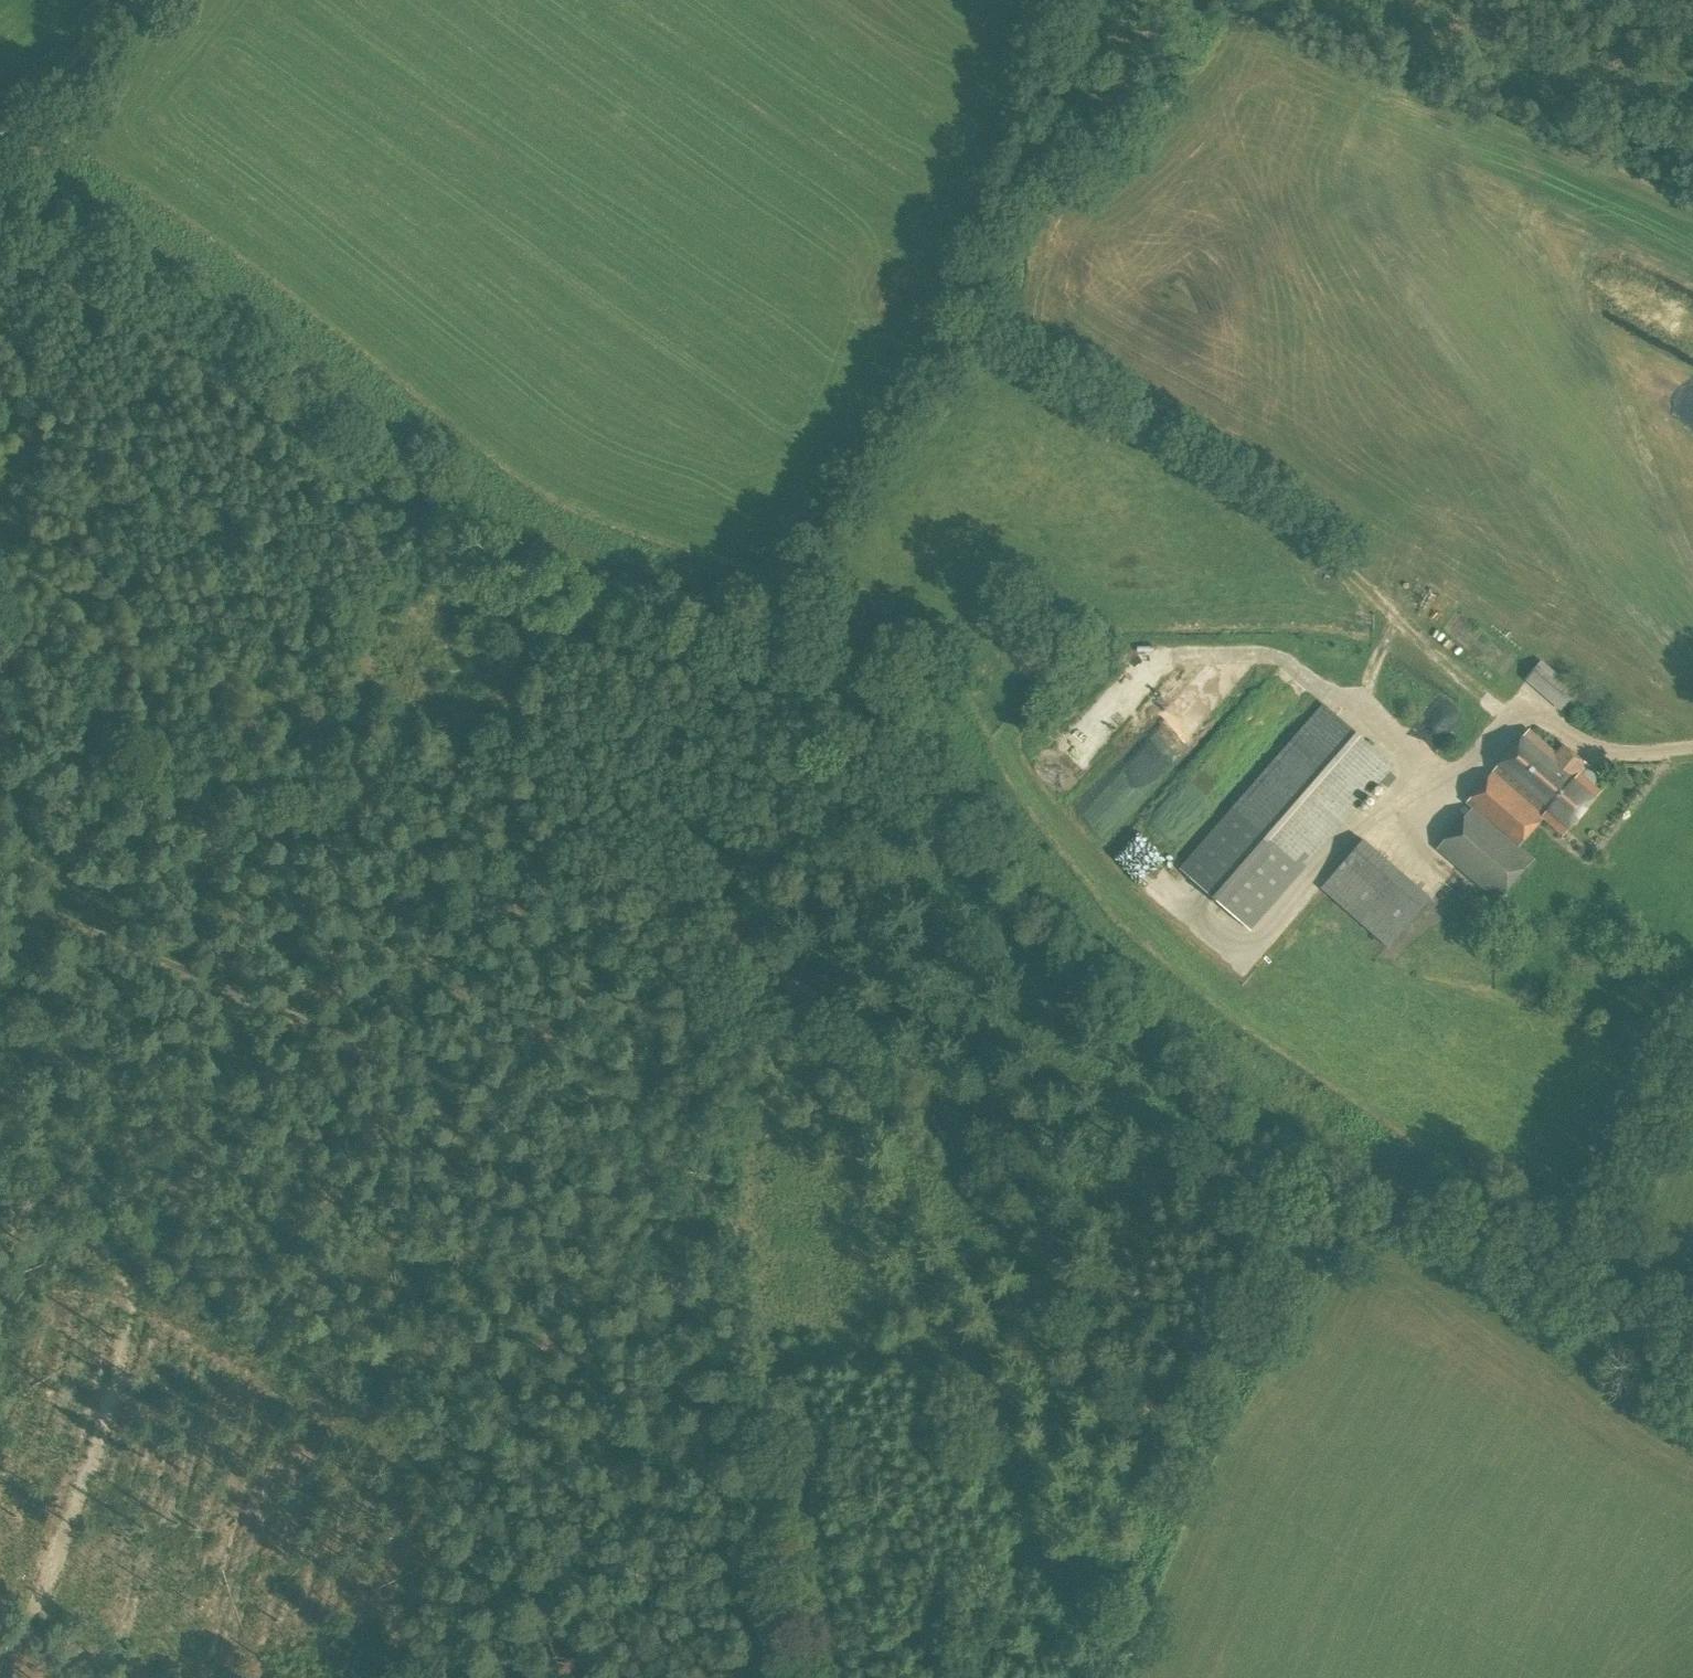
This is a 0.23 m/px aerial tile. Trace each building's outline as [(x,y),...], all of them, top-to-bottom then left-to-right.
[(1525,679),(1530,684),(1561,710),(1578,690),(1542,659),(1525,679)] [(1252,930),(1302,872),(1395,765),(1323,703),(1180,868),(1252,930)] [(1421,722),(1431,749),(1465,737),(1456,710),(1421,722)] [(1466,801),(1472,806),(1436,848),(1496,900),(1533,859),(1517,845),(1541,817),(1561,835),(1600,790),(1580,773),(1587,764),(1564,744),(1556,753),(1529,729),(1466,801)] [(1388,947),(1432,897),(1364,837),(1321,888),(1388,947)]
